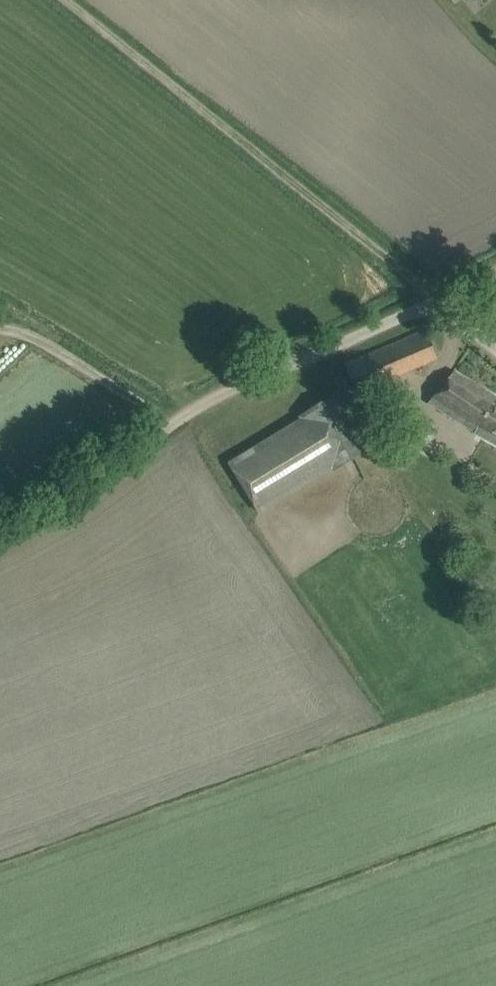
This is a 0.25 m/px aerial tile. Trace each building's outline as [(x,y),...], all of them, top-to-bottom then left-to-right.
[(357,392),(438,358),(426,329),(345,364),(357,392)] [(454,371),(428,402),(476,432),(495,443),(495,406),(492,404),(495,398),(495,396),(454,371)] [(302,417),(228,463),(259,513),(332,468),(333,469),(371,446),(338,393),(301,416),(302,417)]
